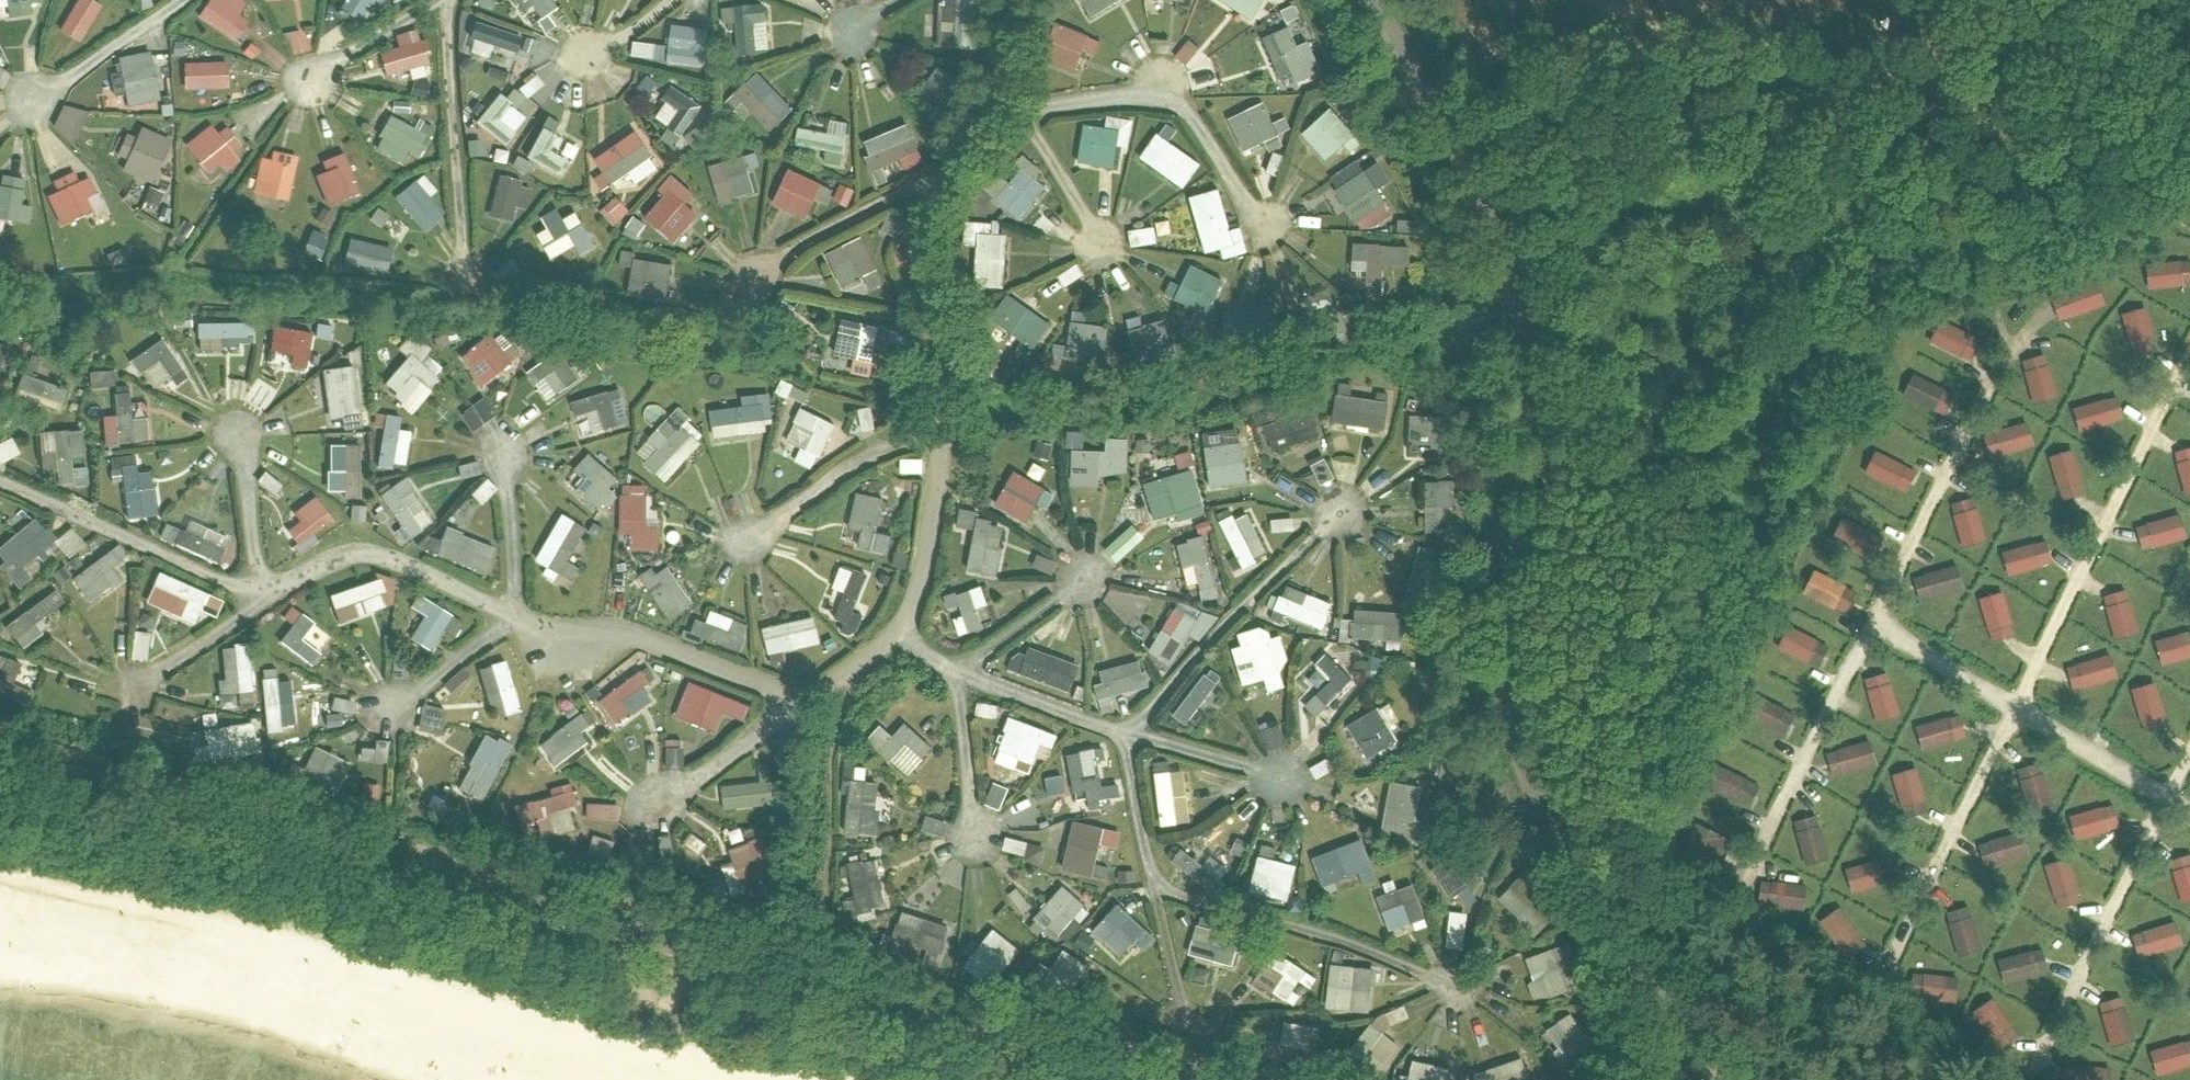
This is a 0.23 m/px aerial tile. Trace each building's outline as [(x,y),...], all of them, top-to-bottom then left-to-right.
[(11,17),(32,13),(31,5),(42,3),(42,0),(8,0),(11,17)] [(103,6),(94,0),(79,0),(61,31),(81,43),(103,6)] [(202,15),(240,35),(250,17),(219,0),(210,0),(202,15)] [(341,8),(361,22),(375,0),(346,0),(341,8)] [(553,0),(527,0),(543,21),(559,9),(553,0)] [(979,0),(939,0),(939,49),(980,49),(979,0)] [(1094,17),(1125,0),(1084,0),(1094,17)] [(1252,20),(1265,0),(1223,0),(1252,20)] [(769,13),(735,14),(737,54),(771,52),(769,13)] [(521,36),(476,23),(470,44),(515,57),(521,36)] [(1085,62),(1093,38),(1058,25),(1050,50),(1085,62)] [(390,75),(413,69),(415,77),(436,72),(423,27),(399,34),(402,45),(383,50),(390,75)] [(707,32),(671,27),(666,64),(702,69),(707,32)] [(1312,79),(1291,27),(1260,40),(1277,80),(1295,73),(1300,84),(1312,79)] [(307,29),(287,33),(291,51),(311,47),(307,29)] [(1192,64),(1202,45),(1189,38),(1179,57),(1192,64)] [(228,54),(188,55),(189,85),(229,84),(228,54)] [(942,125),(975,85),(946,60),(912,100),(942,125)] [(156,85),(154,62),(112,66),(114,89),(156,85)] [(761,72),(730,101),(767,139),(798,110),(761,72)] [(524,88),(533,97),(547,82),(538,73),(524,88)] [(678,147),(708,104),(672,79),(642,122),(678,147)] [(479,121),(511,146),(534,118),(521,108),(525,102),(507,87),(479,121)] [(349,90),(340,107),(361,117),(369,100),(349,90)] [(1267,100),(1229,117),(1246,154),(1284,137),(1267,100)] [(398,111),(434,112),(434,102),(398,101),(398,111)] [(1356,138),(1333,110),(1304,133),(1327,162),(1356,138)] [(414,152),(425,133),(390,113),(379,132),(390,138),(383,149),(401,160),(408,148),(414,152)] [(845,160),(851,122),(806,115),(799,153),(845,160)] [(217,118),(187,139),(210,171),(227,159),(233,167),(246,157),(217,118)] [(1137,120),(1079,118),(1077,163),(1124,165),(1125,145),(1136,145),(1137,120)] [(925,163),(909,122),(862,141),(878,181),(925,163)] [(151,180),(168,136),(140,126),(136,138),(125,134),(118,154),(128,158),(124,170),(151,180)] [(542,127),(528,156),(561,172),(575,144),(542,127)] [(689,134),(695,145),(709,139),(704,127),(689,134)] [(663,167),(638,132),(597,160),(614,185),(634,171),(641,182),(663,167)] [(1205,163),(1161,134),(1145,157),(1188,187),(1205,163)] [(292,159),(271,150),(259,178),(280,187),(292,159)] [(318,172),(331,203),(360,190),(342,150),(324,158),(328,167),(318,172)] [(1027,155),(1017,166),(1024,172),(1015,183),(1002,171),(987,188),(1024,220),(1052,188),(1040,177),(1045,171),(1027,155)] [(758,192),(748,156),(712,166),(722,202),(758,192)] [(806,219),(825,182),(793,167),(775,203),(806,219)] [(1395,212),(1367,169),(1337,188),(1365,231),(1395,212)] [(46,196),(59,225),(95,209),(82,180),(74,183),(68,171),(51,179),(56,191),(46,196)] [(424,172),(398,196),(427,228),(444,213),(430,197),(439,188),(424,172)] [(521,180),(493,174),(486,209),(513,215),(521,180)] [(26,219),(29,189),(0,185),(0,216),(26,219)] [(666,187),(645,215),(678,239),(699,212),(666,187)] [(1239,241),(1223,188),(1193,198),(1209,250),(1239,241)] [(621,196),(607,208),(619,222),(633,210),(621,196)] [(577,213),(538,228),(550,260),(589,245),(577,213)] [(1132,230),(1135,247),(1161,242),(1158,226),(1132,230)] [(1008,286),(1009,232),(975,231),(974,286),(1008,286)] [(879,267),(863,236),(828,255),(844,286),(879,267)] [(352,237),(347,264),(392,274),(398,247),(352,237)] [(1386,296),(1386,243),(1355,244),(1356,296),(1386,296)] [(679,259),(625,250),(623,264),(636,266),(633,282),(673,290),(679,259)] [(1229,279),(1192,261),(1185,276),(1176,271),(1165,295),(1196,310),(1191,320),(1206,328),(1229,279)] [(2183,261),(2149,267),(2153,292),(2187,286),(2183,261)] [(1063,274),(1069,285),(1087,275),(1081,264),(1063,274)] [(2085,287),(2053,297),(2060,321),(2093,311),(2085,287)] [(1030,358),(1055,322),(1010,291),(985,328),(1030,358)] [(1336,295),(1291,319),(1301,339),(1347,315),(1336,295)] [(1278,308),(1225,310),(1226,334),(1279,332),(1278,308)] [(2149,345),(2135,308),(2117,315),(2132,352),(2149,345)] [(1178,351),(1167,317),(1147,324),(1143,310),(1123,316),(1138,363),(1178,351)] [(1108,364),(1112,320),(1064,315),(1060,360),(1108,364)] [(1941,315),(1927,343),(1967,362),(1981,335),(1941,315)] [(877,363),(884,327),(847,320),(840,356),(857,359),(877,363)] [(248,343),(247,321),(202,323),(203,357),(237,355),(237,343),(248,343)] [(310,323),(278,322),(278,367),(309,367),(310,323)] [(410,354),(387,374),(417,408),(454,375),(415,331),(401,344),(410,354)] [(489,334),(461,353),(482,382),(510,363),(489,334)] [(186,380),(160,341),(133,359),(159,398),(186,380)] [(575,381),(557,351),(523,371),(541,401),(575,381)] [(874,377),(877,363),(857,359),(854,373),(874,377)] [(2054,397),(2040,361),(2022,368),(2036,404),(2054,397)] [(355,417),(351,365),(328,367),(332,418),(355,417)] [(65,386),(21,369),(12,392),(55,410),(65,386)] [(94,370),(94,386),(118,386),(118,370),(94,370)] [(1914,371),(1900,399),(1940,419),(1954,391),(1914,371)] [(621,423),(612,387),(568,398),(577,434),(621,423)] [(774,431),(769,392),(746,394),(747,404),(714,408),(718,438),(774,431)] [(127,394),(114,394),(115,415),(98,416),(99,436),(115,436),(116,441),(144,440),(143,418),(128,419),(127,394)] [(478,431),(500,415),(488,398),(466,413),(478,431)] [(2104,398),(2071,408),(2078,432),(2111,422),(2104,398)] [(1308,402),(1263,425),(1277,453),(1322,430),(1308,402)] [(815,469),(839,423),(807,407),(789,441),(802,448),(796,459),(815,469)] [(1389,429),(1389,407),(1334,408),(1334,423),(1359,423),(1359,430),(1389,429)] [(1407,414),(1407,456),(1455,456),(1455,414),(1407,414)] [(672,484),(707,443),(673,415),(662,429),(669,435),(646,462),(672,484)] [(2023,421),(1990,432),(1997,455),(2030,445),(2023,421)] [(397,431),(376,428),(369,464),(390,468),(397,431)] [(1242,428),(1208,429),(1210,487),(1251,485),(1250,456),(1246,456),(1246,440),(1242,440),(1242,428)] [(81,486),(79,431),(40,432),(43,488),(81,486)] [(1071,432),(1072,447),(1087,446),(1087,431),(1071,432)] [(24,454),(16,436),(0,444),(0,465),(24,454)] [(357,499),(355,442),(334,443),(337,500),(357,499)] [(1873,447),(1859,475),(1899,495),(1913,467),(1873,447)] [(1130,451),(1078,450),(1077,489),(1129,489),(1130,451)] [(2176,457),(2188,494),(2189,494),(2189,452),(2176,457)] [(2082,490),(2067,454),(2050,461),(2064,497),(2082,490)] [(614,494),(589,455),(571,475),(581,483),(572,491),(606,522),(614,494)] [(1328,457),(1315,464),(1325,483),(1338,477),(1328,457)] [(1162,521),(1206,504),(1191,464),(1147,481),(1162,521)] [(991,501),(1029,521),(1048,487),(1010,466),(991,501)] [(137,468),(114,471),(120,520),(144,517),(137,468)] [(1456,475),(1421,477),(1424,535),(1459,533),(1456,475)] [(400,483),(379,498),(406,537),(427,522),(400,483)] [(648,483),(625,483),(626,512),(633,512),(633,549),(651,549),(651,536),(663,536),(662,505),(657,505),(657,496),(648,496),(648,483)] [(291,548),(331,515),(311,492),(287,512),(296,522),(280,535),(291,548)] [(889,500),(857,493),(846,541),(877,549),(889,500)] [(1988,543),(1974,506),(1956,513),(1970,550),(1988,543)] [(1247,507),(1221,522),(1248,570),(1274,556),(1247,507)] [(981,513),(962,510),(960,528),(975,530),(968,575),(1000,579),(1007,526),(995,525),(996,519),(981,517),(981,513)] [(1839,514),(1826,542),(1865,562),(1879,534),(1839,514)] [(586,527),(563,515),(535,565),(558,578),(586,527)] [(2167,516),(2134,526),(2141,550),(2174,540),(2167,516)] [(1275,519),(1275,531),(1298,530),(1297,518),(1275,519)] [(0,537),(0,574),(7,585),(52,557),(28,519),(0,537)] [(209,564),(219,537),(178,522),(174,534),(154,527),(148,542),(209,564)] [(446,525),(432,553),(476,575),(490,546),(446,525)] [(1134,525),(1108,549),(1122,563),(1147,539),(1134,525)] [(74,558),(90,543),(75,526),(59,541),(74,558)] [(1222,592),(1206,533),(1173,542),(1188,601),(1222,592)] [(2038,544),(2006,554),(2013,578),(2046,568),(2038,544)] [(1415,546),(1406,584),(1439,591),(1447,553),(1415,546)] [(108,554),(64,582),(79,605),(110,586),(102,573),(115,565),(108,554)] [(1037,566),(1057,573),(1061,561),(1041,555),(1037,566)] [(870,572),(839,561),(822,608),(853,619),(870,572)] [(667,622),(698,602),(673,564),(659,574),(655,568),(638,579),(667,622)] [(1815,567),(1801,595),(1841,614),(1855,587),(1815,567)] [(1949,568),(1917,578),(1924,602),(1957,592),(1949,568)] [(219,602),(156,574),(143,600),(175,615),(172,622),(188,630),(197,611),(211,618),(219,602)] [(946,598),(962,633),(986,622),(980,610),(995,603),(985,580),(946,598)] [(374,581),(324,596),(333,626),(383,611),(374,581)] [(1334,607),(1288,584),(1274,610),(1321,633),(1334,607)] [(2138,629),(2123,592),(2105,599),(2120,636),(2138,629)] [(0,624),(0,640),(8,651),(34,633),(30,627),(56,610),(45,594),(0,624)] [(423,662),(450,617),(411,594),(401,611),(415,619),(399,647),(423,662)] [(2012,631),(1997,595),(1979,602),(1994,638),(2012,631)] [(745,651),(755,620),(705,604),(695,634),(745,651)] [(1179,666),(1203,620),(1177,606),(1153,652),(1179,666)] [(1409,644),(1407,607),(1356,610),(1359,647),(1409,644)] [(324,644),(283,610),(272,623),(283,632),(270,647),(301,672),(324,644)] [(817,614),(769,623),(775,654),(822,645),(817,614)] [(1787,622),(1773,650),(1812,669),(1826,641),(1787,622)] [(2161,638),(2168,662),(2189,656),(2189,629),(2161,638)] [(154,632),(138,630),(134,660),(150,662),(154,632)] [(1285,635),(1276,638),(1282,662),(1291,660),(1285,635)] [(1273,637),(1235,649),(1246,687),(1269,680),(1273,693),(1288,688),(1273,637)] [(1071,694),(1082,662),(1032,645),(1028,655),(1021,652),(1011,660),(1007,673),(1071,694)] [(248,696),(245,647),(218,648),(220,683),(212,684),(213,698),(248,696)] [(2104,653),(2071,663),(2078,687),(2111,677),(2104,653)] [(1354,681),(1327,654),(1309,672),(1323,686),(1317,692),(1330,705),(1354,681)] [(1156,685),(1147,656),(1094,672),(1106,713),(1121,709),(1117,696),(1156,685)] [(11,658),(0,684),(0,692),(31,705),(37,691),(17,683),(25,664),(11,658)] [(510,712),(496,663),(478,669),(492,718),(510,712)] [(646,663),(599,699),(617,724),(665,688),(646,663)] [(446,680),(451,689),(474,678),(469,669),(446,680)] [(1223,682),(1208,670),(1176,710),(1191,722),(1223,682)] [(752,696),(693,677),(682,709),(741,728),(752,696)] [(1899,715),(1885,678),(1867,685),(1881,721),(1899,715)] [(277,680),(260,682),(265,735),(282,733),(281,729),(295,728),(291,684),(277,685),(277,680)] [(2167,721),(2152,684),(2134,691),(2149,728),(2167,721)] [(1751,687),(1737,715),(1777,734),(1790,706),(1751,687)] [(339,692),(335,709),(355,713),(358,696),(339,692)] [(422,723),(442,729),(448,709),(428,703),(422,723)] [(982,703),(981,715),(1001,716),(1001,705),(982,703)] [(1401,739),(1380,708),(1344,732),(1365,763),(1401,739)] [(1945,715),(1913,725),(1920,749),(1953,739),(1945,715)] [(586,716),(543,744),(557,767),(593,744),(585,732),(594,727),(586,716)] [(1050,762),(1059,736),(1004,718),(991,757),(1036,772),(1040,759),(1050,762)] [(1283,723),(1264,730),(1271,753),(1291,746),(1283,723)] [(904,724),(880,750),(909,776),(933,750),(904,724)] [(255,756),(251,726),(197,734),(201,763),(255,756)] [(366,747),(365,760),(391,762),(392,741),(380,740),(379,749),(366,747)] [(1868,742),(1835,752),(1843,776),(1875,765),(1868,742)] [(448,791),(472,802),(495,755),(471,743),(448,791)] [(300,745),(283,772),(324,797),(340,770),(300,745)] [(671,745),(671,767),(687,767),(687,746),(671,745)] [(1104,800),(1097,745),(1066,749),(1073,804),(1104,800)] [(1710,757),(1696,785),(1736,805),(1750,777),(1710,757)] [(1923,798),(1908,762),(1890,769),(1905,805),(1923,798)] [(775,801),(771,763),(760,764),(761,781),(728,784),(729,805),(775,801)] [(1190,769),(1159,773),(1165,824),(1196,821),(1190,769)] [(2050,807),(2036,770),(2018,777),(2032,814),(2050,807)] [(1050,778),(1052,793),(1068,792),(1066,776),(1050,778)] [(1013,787),(997,780),(988,799),(1004,807),(1013,787)] [(1418,845),(1423,785),(1389,782),(1385,834),(1397,835),(1397,843),(1418,845)] [(876,786),(850,784),(846,833),(878,836),(880,815),(874,815),(876,786)] [(569,786),(533,797),(546,837),(582,826),(569,786)] [(622,820),(622,804),(591,803),(591,819),(622,820)] [(2101,807),(2068,817),(2075,841),(2108,831),(2101,807)] [(915,828),(944,840),(952,821),(923,809),(915,828)] [(719,827),(690,810),(683,823),(712,840),(719,827)] [(1681,818),(1667,846),(1707,866),(1721,838),(1681,818)] [(1095,873),(1108,831),(1075,821),(1062,863),(1095,873)] [(1828,861),(1814,824),(1796,831),(1810,868),(1828,861)] [(787,882),(769,829),(724,845),(742,897),(787,882)] [(1188,832),(1169,853),(1213,891),(1231,870),(1188,832)] [(2015,832),(1983,842),(1990,866),(2023,856),(2015,832)] [(1030,838),(1009,835),(1007,849),(1027,852),(1030,838)] [(612,860),(617,842),(598,836),(593,853),(612,860)] [(1380,881),(1363,839),(1318,857),(1329,886),(1364,872),(1369,885),(1380,881)] [(1291,902),(1299,863),(1275,859),(1278,846),(1262,843),(1252,894),(1291,902)] [(1467,846),(1432,871),(1451,898),(1486,873),(1467,846)] [(868,852),(840,860),(857,925),(885,917),(868,852)] [(1876,860),(1843,870),(1850,894),(1883,884),(1876,860)] [(2079,898),(2065,861),(2047,868),(2061,905),(2079,898)] [(2173,868),(2187,905),(2189,904),(2189,861),(2173,868)] [(1063,877),(1031,917),(1064,944),(1096,904),(1063,877)] [(1398,879),(1369,891),(1390,943),(1432,926),(1414,881),(1401,887),(1398,879)] [(1558,914),(1522,879),(1501,900),(1537,935),(1558,914)] [(1801,887),(1767,883),(1764,908),(1799,912),(1801,887)] [(1122,959),(1149,930),(1121,903),(1093,932),(1122,959)] [(942,951),(950,922),(905,909),(897,939),(942,951)] [(1861,946),(1843,910),(1826,919),(1844,954),(1861,946)] [(1469,953),(1471,914),(1451,913),(1450,952),(1469,953)] [(1982,951),(1968,914),(1950,921),(1964,958),(1982,951)] [(2171,919),(2128,933),(2137,960),(2180,946),(2171,919)] [(999,977),(1021,950),(991,925),(969,952),(999,977)] [(1199,926),(1193,956),(1243,965),(1248,935),(1199,926)] [(1585,984),(1570,944),(1535,957),(1550,997),(1585,984)] [(1089,965),(1066,951),(1050,978),(1073,992),(1089,965)] [(1310,972),(1278,951),(1258,982),(1290,1002),(1310,972)] [(2030,953),(1998,963),(2005,987),(2038,977),(2030,953)] [(1374,970),(1341,968),(1338,1013),(1372,1015),(1374,970)] [(1953,975),(1919,977),(1920,1002),(1955,1000),(1953,975)] [(2133,1035),(2119,999),(2101,1006),(2115,1042),(2133,1035)] [(2014,1037),(1993,1003),(1977,1013),(1998,1047),(2014,1037)] [(1320,1052),(1323,1024),(1286,1020),(1282,1047),(1320,1052)] [(1592,1044),(1577,1021),(1548,1039),(1562,1063),(1592,1044)] [(1371,1025),(1347,1056),(1377,1079),(1386,1079),(1407,1053),(1371,1025)] [(2178,1041),(2145,1051),(2153,1075),(2186,1065),(2178,1041)] [(2052,1062),(2057,1079),(2078,1079),(2092,1076),(2085,1052),(2052,1062)] [(1522,1055),(1479,1073),(1482,1079),(1532,1079),(1522,1055)] [(1414,1079),(1451,1079),(1454,1068),(1418,1059),(1414,1079)]
